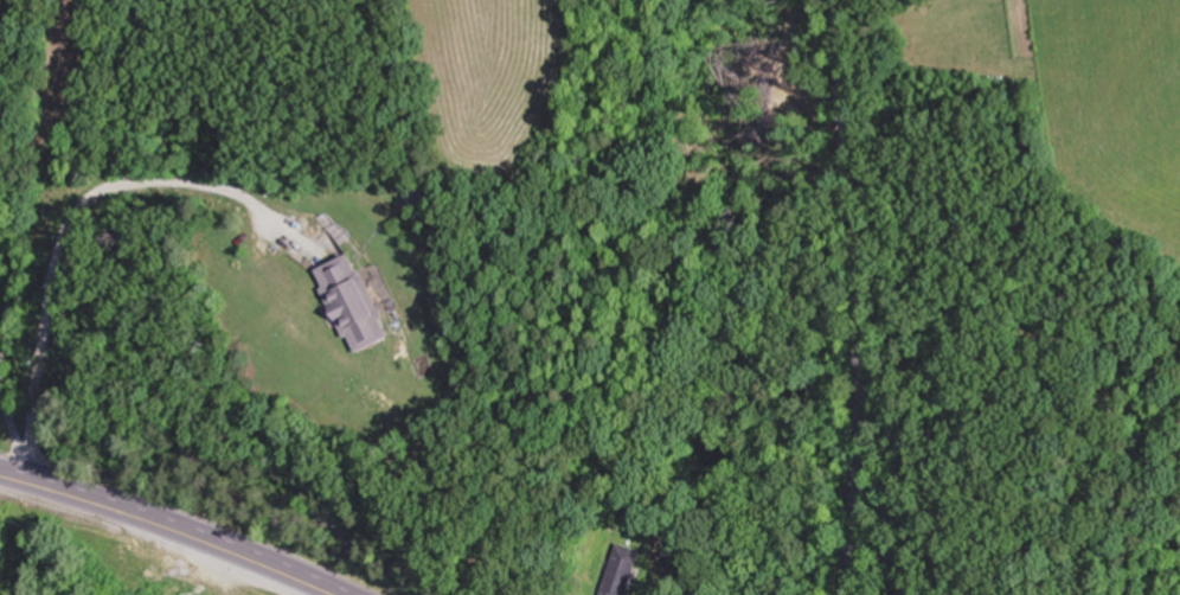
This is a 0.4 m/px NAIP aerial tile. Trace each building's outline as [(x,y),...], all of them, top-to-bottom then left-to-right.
[(352,253),(318,269),(360,354),(394,337),(352,253)] [(640,549),(614,544),(604,594),(632,594),(640,549)]
